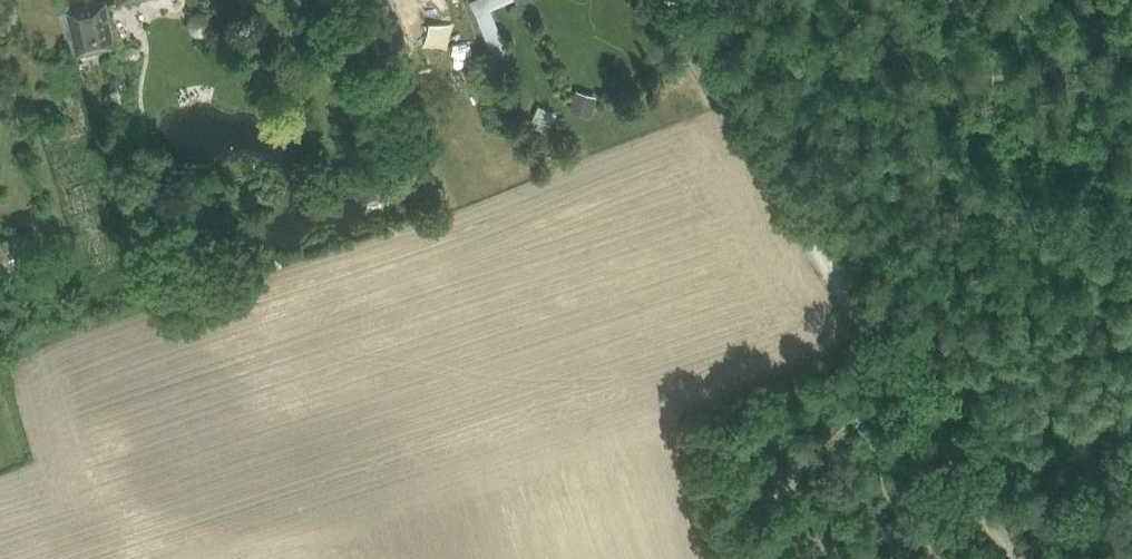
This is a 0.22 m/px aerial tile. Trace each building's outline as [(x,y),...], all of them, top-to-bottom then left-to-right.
[(381,49),(404,39),(387,0),(360,0),(381,49)] [(78,54),(116,46),(106,1),(68,10),(78,54)] [(213,26),(213,23),(213,20),(211,17),(209,15),(207,13),(204,12),(201,11),(198,12),(195,13),(192,15),(190,17),(189,20),(189,23),(189,26),(190,29),(192,32),(195,34),(198,35),(201,35),(204,35),(207,34),(210,32),(211,29),(213,26)] [(576,94),(571,108),(591,114),(595,100),(576,94)] [(536,113),(530,125),(549,134),(555,121),(536,113)]
